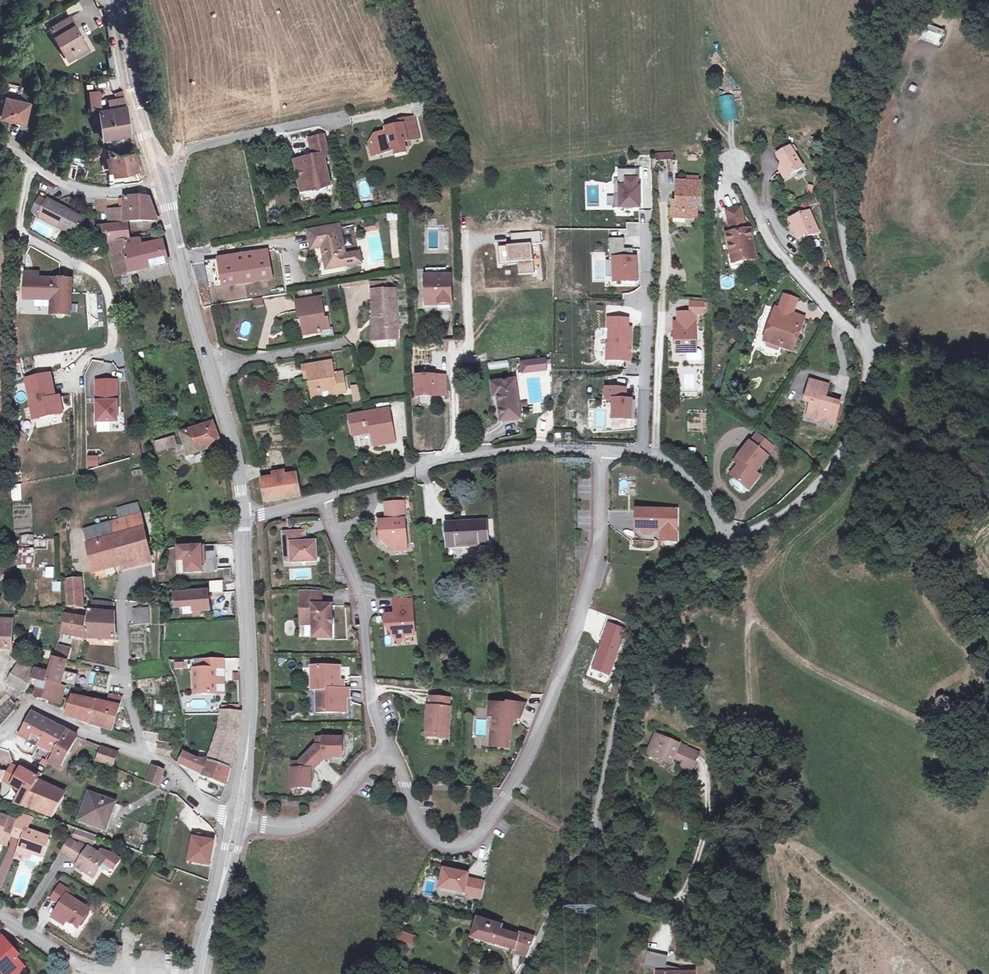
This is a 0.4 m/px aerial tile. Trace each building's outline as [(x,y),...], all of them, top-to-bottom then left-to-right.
[(89,48),(76,25),(73,26),(69,18),(51,28),(64,51),(70,48),(75,57),(89,48)] [(931,24),(924,41),(939,47),(946,30),(931,24)] [(75,57),(70,48),(64,51),(69,60),(75,57)] [(124,90),(115,91),(116,101),(125,100),(124,90)] [(28,101),(6,97),(2,117),(24,121),(28,101)] [(130,134),(126,106),(100,110),(104,138),(130,134)] [(399,121),(400,126),(403,125),(405,132),(417,129),(414,117),(399,121)] [(406,153),(403,141),(419,138),(417,129),(405,132),(403,125),(400,126),(384,129),(385,133),(375,135),(370,144),(384,153),(394,151),(395,155),(406,153)] [(331,185),(324,155),(328,154),(324,136),(309,140),(313,159),(311,160),(310,158),(294,161),(296,171),(300,170),(302,178),(308,182),(310,190),(331,185)] [(802,167),(793,152),(790,147),(777,156),(781,163),(779,171),(785,179),(802,167)] [(137,168),(134,152),(121,155),(111,150),(115,173),(137,168)] [(73,180),(76,164),(70,163),(67,179),(73,180)] [(636,170),(620,170),(620,206),(640,206),(640,185),(636,185),(636,170)] [(310,190),(308,182),(302,178),(299,183),(301,192),(310,190)] [(699,183),(698,183),(687,182),(677,182),(677,203),(674,202),(673,213),(684,213),(684,218),(696,218),(696,199),(699,199),(699,183)] [(85,219),(48,200),(47,202),(40,198),(33,213),(39,216),(39,218),(61,229),(61,228),(77,236),(85,219)] [(158,221),(150,200),(137,198),(124,198),(124,213),(119,213),(119,210),(108,211),(108,227),(104,228),(107,242),(126,241),(125,226),(123,226),(123,222),(158,221)] [(106,200),(96,200),(97,212),(106,211),(106,200)] [(726,211),(729,222),(742,219),(740,208),(726,211)] [(819,232),(809,211),(790,220),(798,239),(808,234),(809,237),(819,232)] [(756,259),(750,230),(745,231),(742,219),(729,222),(731,234),(727,235),(733,263),(756,259)] [(98,231),(94,220),(89,222),(93,233),(98,231)] [(345,256),(339,226),(308,232),(312,250),(322,247),(327,270),(361,263),(359,253),(345,256)] [(346,246),(353,245),(351,234),(343,236),(346,246)] [(625,239),(610,239),(611,259),(615,259),(615,261),(615,277),(615,279),(626,279),(626,282),(636,282),(636,271),(635,259),(631,259),(631,249),(625,250),(625,239)] [(169,264),(163,242),(142,248),(141,240),(108,243),(117,276),(169,264)] [(615,277),(615,261),(606,261),(606,277),(615,277)] [(450,304),(449,276),(447,277),(447,268),(430,269),(430,277),(427,277),(428,305),(450,304)] [(70,315),(71,281),(39,281),(39,275),(27,275),(26,299),(54,299),(54,315),(70,315)] [(343,289),(369,285),(368,280),(342,284),(343,289)] [(396,330),(394,291),(373,292),(374,310),(372,310),(372,318),(376,318),(376,321),(374,321),(375,340),(389,339),(389,338),(389,330),(396,330)] [(796,336),(802,318),(793,315),(798,300),(784,296),(779,310),(776,309),(773,317),(778,319),(773,333),(768,332),(765,342),(793,352),(798,337),(796,336)] [(264,307),(263,298),(253,300),(254,309),(264,307)] [(324,320),(320,298),(296,302),(299,319),(303,318),(304,323),(302,324),(304,335),(321,332),(321,330),(329,329),(328,319),(324,320)] [(851,308),(849,300),(842,302),(844,310),(851,308)] [(706,314),(706,302),(692,302),(692,313),(706,314)] [(611,323),(609,323),(607,360),(627,360),(629,324),(631,323),(631,314),(611,314),(611,323)] [(773,333),(778,319),(773,317),(768,332),(773,333)] [(696,350),(696,330),(692,330),(691,322),(674,323),(674,331),(675,331),(676,353),(687,353),(696,353),(696,350)] [(335,336),(333,328),(329,329),(321,330),(321,332),(322,338),(335,336)] [(702,358),(702,352),(700,350),(696,350),(696,353),(687,353),(687,359),(689,361),(700,361),(702,358)] [(546,370),(545,360),(530,362),(531,372),(546,370)] [(342,377),(334,378),(333,373),(331,362),(303,367),(305,378),(308,378),(311,393),(329,390),(329,394),(345,392),(342,377)] [(531,372),(530,362),(521,363),(523,373),(531,372)] [(50,373),(26,378),(33,417),(62,412),(59,396),(54,397),(50,373)] [(435,392),(435,377),(416,378),(417,397),(435,396),(435,392)] [(446,392),(445,377),(435,377),(435,392),(446,392)] [(116,381),(96,381),(96,420),(116,420),(116,381)] [(520,418),(515,381),(492,384),(494,397),(498,396),(501,421),(520,418)] [(825,399),(829,386),(810,381),(805,402),(811,403),(807,417),(835,424),(840,403),(825,399)] [(626,389),(606,388),(605,400),(613,400),(612,419),(631,420),(631,418),(632,401),(626,400),(626,389)] [(395,442),(391,418),(390,419),(388,409),(349,416),(353,436),(371,433),(374,446),(395,442)] [(222,445),(217,434),(213,423),(182,434),(189,457),(222,445)] [(775,447),(757,433),(750,442),(768,456),(775,447)] [(177,445),(175,438),(156,444),(158,451),(177,445)] [(756,472),(768,456),(750,442),(738,457),(742,461),(739,465),(731,476),(733,477),(747,488),(749,490),(756,480),(752,477),(756,472)] [(97,457),(87,457),(87,467),(97,467),(97,457)] [(739,465),(742,461),(738,457),(734,462),(739,465)] [(143,470),(133,471),(136,494),(145,493),(143,470)] [(300,496),(296,474),(262,480),(266,502),(300,496)] [(747,488),(733,477),(730,481),(732,485),(740,492),(744,492),(747,488)] [(11,501),(21,501),(21,484),(10,484),(11,501)] [(407,544),(403,502),(386,504),(387,518),(387,521),(379,521),(381,540),(388,546),(394,545),(407,544)] [(141,515),(138,503),(117,509),(120,521),(141,515)] [(677,542),(677,510),(643,510),(643,531),(661,532),(661,542),(677,542)] [(87,544),(144,528),(141,515),(120,521),(83,530),(87,544)] [(488,545),(486,521),(446,524),(447,548),(488,545)] [(151,557),(144,528),(87,544),(93,573),(124,565),(151,557)] [(661,542),(661,532),(643,531),(643,541),(661,542)] [(300,532),(283,533),(284,551),(291,550),(292,563),(317,561),(316,542),(301,543),(300,532)] [(204,545),(178,547),(179,561),(185,561),(186,573),(202,572),(202,563),(202,560),(204,560),(204,545)] [(32,568),(33,550),(20,550),(19,567),(32,568)] [(53,578),(53,567),(44,567),(44,578),(53,578)] [(224,579),(231,578),(229,568),(223,569),(224,579)] [(83,607),(82,593),(76,593),(76,580),(66,581),(68,606),(83,607)] [(211,582),(212,594),(224,593),(223,581),(211,582)] [(323,592),(304,591),(304,606),(302,606),(302,621),(314,621),(314,624),(314,637),(331,637),(331,619),(331,606),(323,606),(323,592)] [(210,611),(208,592),(175,594),(176,609),(193,607),(194,612),(210,611)] [(408,635),(414,634),(411,598),(394,598),(395,615),(386,616),(387,626),(394,636),(408,635)] [(116,640),(115,605),(90,602),(89,611),(88,611),(87,619),(84,638),(116,640)] [(150,624),(149,608),(133,609),(134,625),(150,624)] [(84,638),(87,619),(65,615),(61,633),(84,638)] [(13,620),(0,620),(0,647),(11,648),(13,620)] [(394,636),(397,646),(408,635),(394,636)] [(67,662),(70,650),(56,647),(53,658),(67,662)] [(64,671),(67,662),(53,658),(48,674),(46,683),(61,687),(64,671)] [(216,694),(215,670),(222,669),(222,659),(202,659),(203,669),(194,670),(195,695),(216,694)] [(203,669),(202,659),(194,660),(194,670),(203,669)] [(25,691),(32,679),(35,670),(18,664),(9,681),(25,691)] [(312,668),(312,690),(317,690),(344,690),(344,682),(340,682),(337,682),(337,677),(340,677),(340,667),(312,668)] [(222,669),(215,670),(216,694),(225,694),(224,669),(222,669)] [(61,704),(65,688),(61,687),(46,683),(48,674),(35,670),(32,679),(40,681),(35,697),(61,704)] [(78,675),(64,671),(61,687),(65,688),(66,686),(75,687),(78,675)] [(109,675),(97,672),(94,683),(107,686),(109,675)] [(349,690),(344,690),(317,690),(318,713),(347,712),(347,702),(342,702),(342,698),(347,698),(349,698),(349,690)] [(117,717),(123,698),(110,695),(108,704),(100,726),(118,731),(119,725),(117,725),(120,718),(117,717)] [(100,726),(108,704),(73,697),(67,715),(100,726)] [(950,706),(951,704),(950,703),(949,700),(947,698),(943,697),(940,698),(937,700),(937,702),(936,705),(936,707),(937,708),(938,711),(941,712),(942,712),(944,712),(946,712),(948,710),(950,709),(950,708),(950,706)] [(430,698),(427,736),(447,737),(450,699),(430,698)] [(0,709),(0,719),(2,721),(17,706),(10,699),(0,709)] [(494,717),(493,745),(508,747),(509,739),(510,739),(512,718),(521,719),(526,704),(506,703),(506,704),(490,703),(489,717),(494,717)] [(227,784),(239,737),(237,736),(241,712),(237,712),(221,711),(219,730),(209,761),(197,760),(185,754),(180,763),(203,775),(227,784)] [(40,746),(52,723),(33,713),(21,735),(40,746)] [(54,753),(66,731),(52,723),(40,746),(54,753)] [(65,760),(78,737),(66,731),(54,753),(48,763),(59,769),(65,760)] [(681,761),(686,748),(655,735),(648,754),(669,763),(671,757),(681,761)] [(292,764),(292,788),(311,788),(311,770),(313,770),(324,759),(324,757),(342,757),(342,738),(317,739),(318,745),(298,764),(292,764)] [(170,756),(172,747),(164,746),(163,755),(170,756)] [(112,768),(118,753),(103,747),(96,762),(112,768)] [(691,771),(698,753),(686,748),(681,761),(683,762),(680,767),(691,771)] [(150,784),(156,768),(153,767),(147,783),(150,784)] [(160,788),(165,772),(156,768),(150,784),(160,788)] [(29,795),(38,780),(31,776),(21,770),(12,785),(29,795)] [(40,778),(42,774),(35,770),(31,776),(38,780),(40,778)] [(53,818),(64,798),(43,788),(46,781),(40,778),(38,780),(29,795),(22,807),(53,818)] [(102,829),(108,812),(111,813),(115,803),(90,794),(80,821),(102,829)] [(192,830),(202,818),(186,806),(177,818),(192,830)] [(29,825),(32,818),(21,814),(18,821),(29,825)] [(17,821),(0,815),(0,838),(1,839),(0,841),(8,844),(12,835),(17,821)] [(42,857),(49,838),(27,830),(29,825),(18,821),(17,821),(12,835),(23,839),(18,853),(27,857),(29,852),(42,857)] [(86,842),(89,833),(77,829),(74,837),(86,842)] [(93,844),(97,836),(89,833),(86,842),(93,844)] [(205,837),(194,835),(189,861),(209,865),(214,842),(204,840),(205,837)] [(67,857),(76,844),(69,840),(61,853),(67,857)] [(120,859),(112,854),(101,851),(98,855),(80,843),(78,846),(76,844),(67,857),(78,864),(77,866),(94,878),(100,868),(97,866),(101,861),(113,869),(120,859)] [(40,864),(42,857),(29,852),(27,857),(26,859),(40,864)] [(467,874),(443,870),(440,887),(469,892),(468,896),(482,899),(485,881),(466,878),(467,874)] [(78,928),(90,910),(67,895),(70,891),(61,885),(52,898),(63,906),(60,910),(58,908),(52,917),(64,924),(66,920),(78,928)] [(519,936),(500,931),(502,927),(478,919),(473,937),(515,949),(514,953),(527,957),(535,937),(520,933),(519,936)] [(71,934),(75,929),(66,922),(62,927),(71,934)] [(413,946),(416,937),(400,931),(397,940),(413,946)] [(11,952),(14,950),(3,937),(0,940),(0,970),(4,973),(14,973),(15,973),(16,973),(18,973),(25,968),(17,959),(11,952)] [(19,956),(14,950),(11,952),(17,959),(19,956)] [(694,973),(685,973),(685,970),(666,966),(668,957),(647,952),(644,967),(664,971),(664,973),(657,973),(694,973)]
